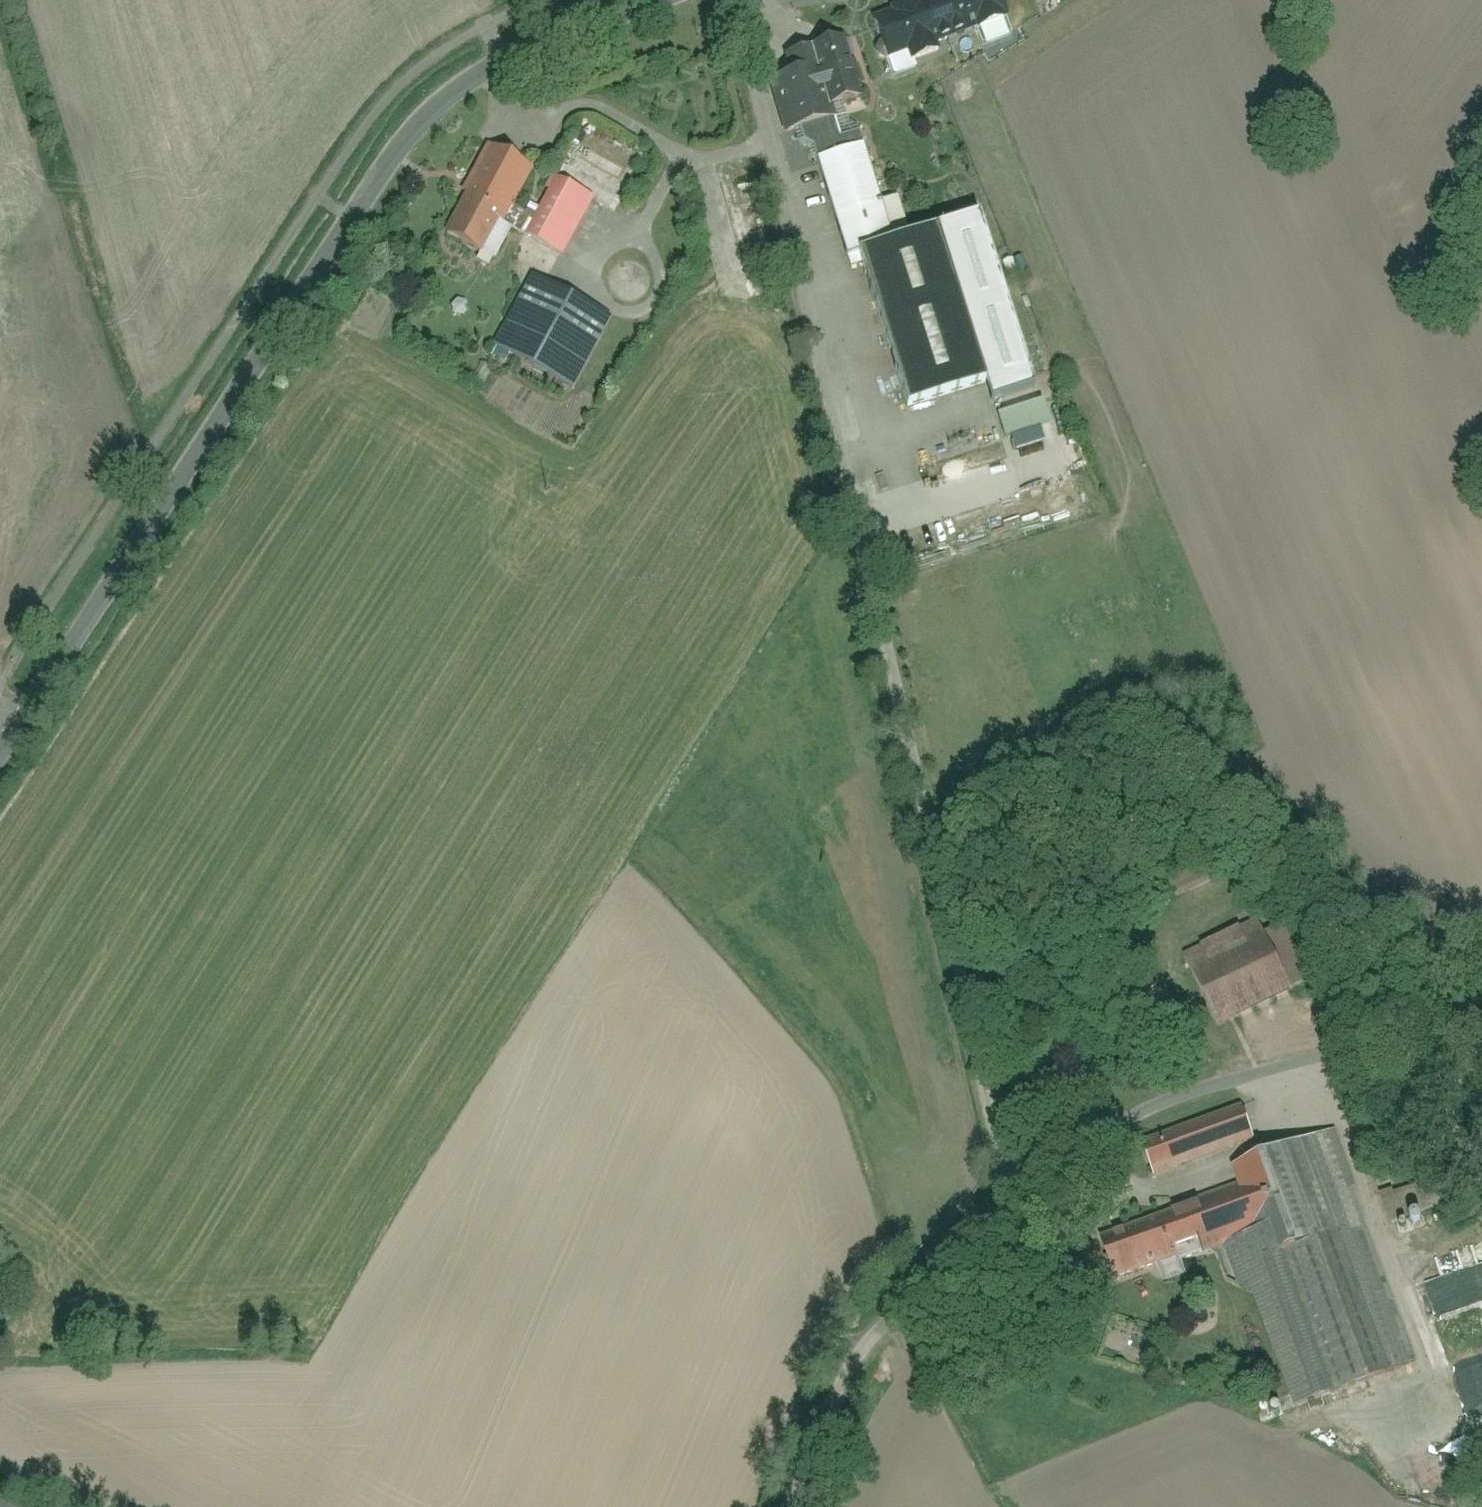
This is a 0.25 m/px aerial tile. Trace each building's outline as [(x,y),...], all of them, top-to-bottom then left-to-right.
[(1006,14),(1001,0),(931,0),(917,5),(917,1),(895,10),(896,13),(875,21),(895,74),(916,66),(914,60),(936,52),(932,42),(979,24),(986,42),(1007,34),(1001,16),(1006,14)] [(822,148),(824,162),(852,260),(901,246),(872,148),(868,136),(846,141),(839,119),(832,122),(824,92),(833,90),(839,113),(876,102),(859,41),(822,51),(792,56),(799,80),(781,84),(794,136),(808,132),(811,145),(822,148)] [(490,150),(447,233),(491,256),(535,173),(490,150)] [(558,183),(528,237),(565,258),(596,204),(558,183)] [(863,264),(911,412),(996,384),(948,236),(863,264)] [(539,277),(497,351),(578,397),(620,323),(539,277)] [(1051,401),(1003,415),(1012,444),(1060,430),(1051,401)] [(1198,960),(1225,1025),(1302,993),(1275,928),(1198,960)] [(1143,1148),(1154,1180),(1261,1144),(1251,1113),(1143,1148)] [(1106,1236),(1122,1286),(1234,1247),(1289,1406),(1413,1364),(1335,1136),(1240,1168),(1247,1188),(1106,1236)] [(1388,1196),(1395,1223),(1446,1212),(1439,1184),(1388,1196)]
